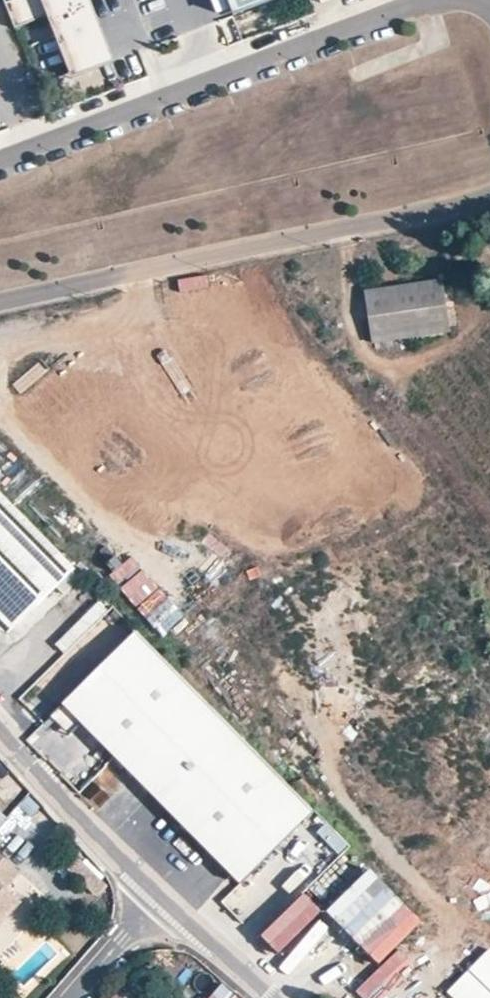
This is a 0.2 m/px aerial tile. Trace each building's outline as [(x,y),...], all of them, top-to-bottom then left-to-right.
[(88,0),(16,0),(4,5),(14,29),(45,16),(50,29),(62,24),(65,32),(89,23),(84,10),(90,7),(88,0)] [(229,10),(254,0),(225,0),(229,10)] [(271,2),(271,0),(254,0),(229,10),(232,18),(271,2)] [(113,63),(90,7),(84,10),(89,23),(65,32),(62,24),(50,29),(70,79),(113,63)] [(450,334),(441,281),(364,292),(370,346),(450,334)] [(0,495),(0,605),(16,621),(37,599),(19,582),(42,560),(6,525),(18,513),(0,495)] [(71,566),(18,513),(6,525),(42,560),(19,582),(37,599),(71,566)] [(0,605),(0,625),(6,631),(16,621),(0,605)] [(178,673),(133,629),(58,706),(237,881),(312,806),(178,673)] [(24,789),(11,773),(0,781),(0,789),(9,800),(24,789)] [(352,853),(313,880),(343,922),(382,895),(352,853)] [(15,900),(3,890),(17,874),(0,859),(0,916),(15,900)] [(17,902),(15,900),(0,916),(0,921),(17,902)] [(381,964),(420,924),(410,914),(371,954),(381,964)] [(427,935),(399,963),(414,977),(442,949),(427,935)] [(489,992),(489,942),(489,941),(448,982),(463,997),(484,997),(489,992)] [(349,984),(361,975),(344,954),(333,963),(349,984)] [(203,997),(240,997),(204,967),(188,985),(203,997)] [(146,997),(125,980),(111,997),(146,997)]
